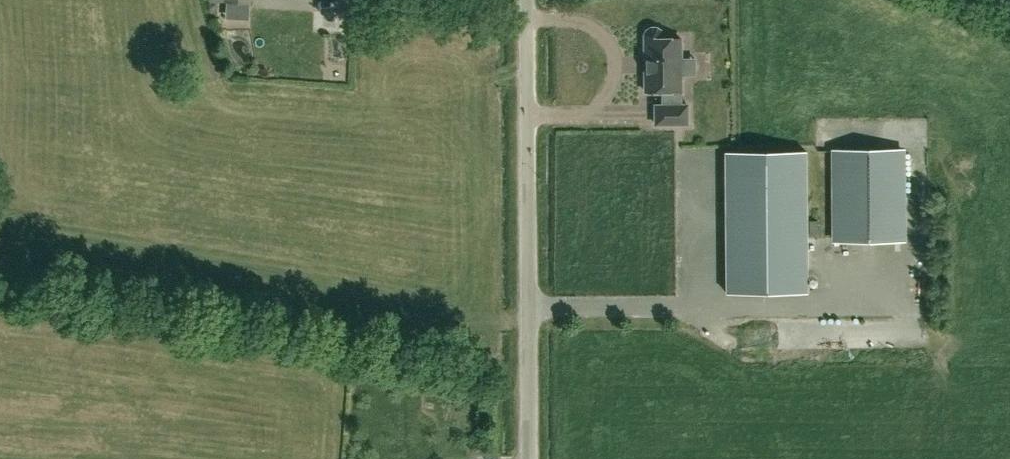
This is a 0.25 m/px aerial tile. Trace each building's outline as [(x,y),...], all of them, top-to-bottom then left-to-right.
[(649,60),(649,69),(648,69),(648,70),(647,70),(646,70),(646,71),(646,72),(645,72),(645,73),(646,91),(663,91),(663,105),(656,105),(656,124),(688,124),(688,105),(681,105),(681,91),(682,91),(681,74),(687,74),(687,58),(681,58),(681,38),(663,38),(663,34),(661,30),(656,27),(651,27),(647,30),(645,34),(645,56),(645,57),(645,58),(646,58),(646,59),(647,59),(647,60),(648,60),(649,60)] [(904,240),(903,149),(834,150),(835,240),(904,240)] [(808,292),(807,151),(726,152),(727,293),(808,292)]
